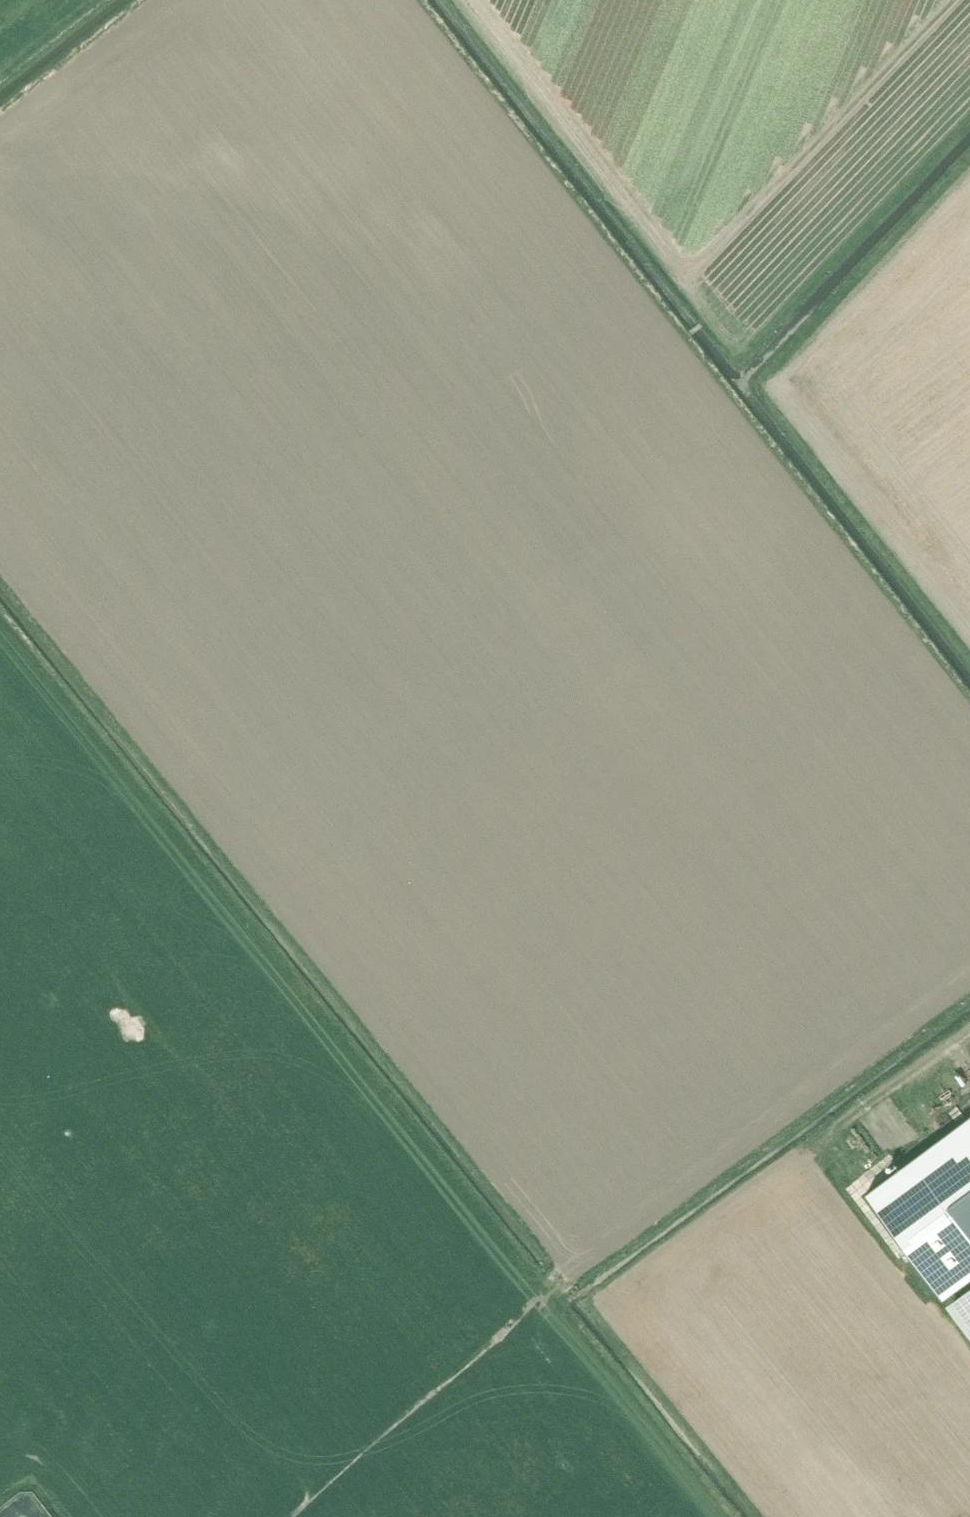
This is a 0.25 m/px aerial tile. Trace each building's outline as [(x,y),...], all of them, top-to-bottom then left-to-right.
[(866,1197),(943,1300),(969,1280),(969,1120),(866,1197)] [(950,1310),(969,1337),(969,1295),(950,1310)]
